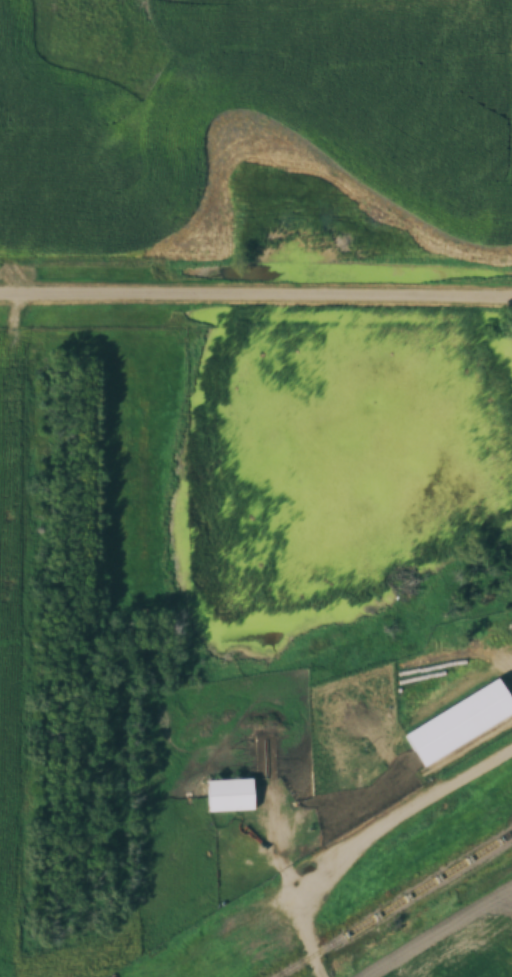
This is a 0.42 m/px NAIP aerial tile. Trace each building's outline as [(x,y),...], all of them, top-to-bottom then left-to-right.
[(258,811),(258,779),(211,780),(211,812),(258,811)]
